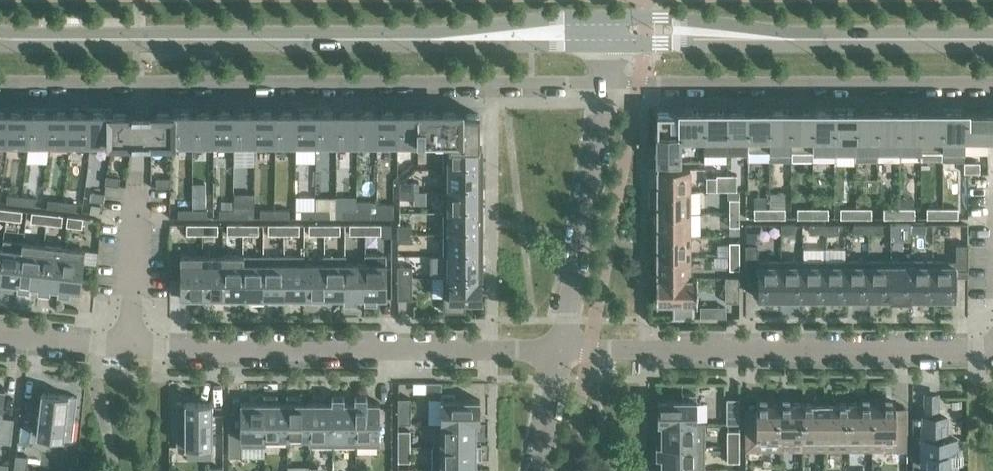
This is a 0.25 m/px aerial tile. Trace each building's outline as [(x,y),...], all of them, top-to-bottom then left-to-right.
[(682,112),(680,112),(680,135),(704,135),(704,150),(705,150),(705,109),(704,109),(704,112),(684,112),(684,109),(682,109),(682,112)] [(706,109),(705,109),(705,150),(726,150),(726,109),(726,112),(706,112),(706,109)] [(727,109),(726,109),(726,150),(747,150),(747,160),(748,160),(748,109),(747,109),(747,112),(727,112),(727,109)] [(749,112),(749,109),(748,109),(748,160),(769,160),(769,109),(768,109),(768,112),(749,112)] [(770,109),(769,109),(769,160),(771,160),(771,150),(790,150),(790,160),(791,160),(791,109),(790,109),(790,112),(770,112),(770,109)] [(792,112),(792,109),(791,109),(791,160),(813,160),(813,109),(812,109),(812,112),(792,112)] [(813,109),(813,160),(834,160),(834,109),(833,109),(833,112),(813,112),(813,109)] [(835,112),(835,109),(834,109),(834,160),(835,160),(835,150),(856,150),(856,109),(855,109),(855,112),(835,112)] [(857,109),(856,109),(856,150),(877,150),(877,160),(877,109),(877,112),(857,112),(857,109)] [(898,112),(878,112),(878,110),(877,109),(877,160),(899,160),(899,110),(898,110),(898,112)] [(900,109),(899,110),(899,160),(900,160),(900,150),(920,150),(920,160),(921,160),(921,110),(920,110),(920,112),(900,112),(900,109)] [(921,112),(921,110),(921,160),(942,160),(942,109),(941,110),(941,112),(921,112)] [(943,110),(942,109),(942,160),(943,160),(943,151),(964,151),(964,110),(963,110),(963,112),(943,112),(943,110)] [(965,110),(964,110),(964,151),(965,150),(965,134),(992,134),(992,112),(965,112),(965,110)] [(27,113),(8,111),(7,148),(28,148),(28,112),(27,112),(27,113)] [(28,148),(49,148),(49,112),(28,112),(28,148)] [(49,148),(69,148),(69,112),(49,113),(49,112),(49,148)] [(89,113),(69,112),(69,148),(90,148),(90,112),(89,112),(89,113)] [(111,148),(110,112),(90,112),(90,148),(111,148)] [(111,112),(110,112),(111,148),(111,141),(132,141),(141,141),(141,114),(132,114),(111,114),(111,112)] [(151,114),(141,114),(141,141),(151,141),(171,141),(171,148),(172,148),(172,112),(171,112),(171,114),(151,114)] [(193,148),(192,112),(172,112),(172,148),(193,148)] [(193,112),(192,112),(193,148),(213,148),(213,112),(193,113),(193,112)] [(214,113),(214,112),(213,112),(213,148),(234,148),(234,112),(214,113)] [(234,112),(234,148),(254,148),(254,112),(234,113),(234,112)] [(255,113),(255,112),(254,112),(254,148),(275,148),(275,112),(255,113)] [(276,112),(275,112),(275,148),(295,148),(295,112),(276,113),(276,112)] [(296,113),(296,112),(295,112),(295,148),(315,148),(315,112),(296,113)] [(316,112),(315,112),(315,148),(336,148),(336,112),(316,113),(316,112)] [(337,113),(337,112),(336,112),(336,148),(356,148),(356,112),(337,113)] [(357,112),(356,112),(356,148),(377,148),(377,112),(357,113),(357,112)] [(377,113),(377,112),(377,148),(397,148),(397,112),(377,113)] [(398,112),(397,112),(397,148),(417,148),(417,112),(398,113),(398,112)] [(418,113),(418,112),(417,112),(417,148),(444,148),(444,147),(481,147),(481,146),(480,146),(480,114),(460,114),(460,112),(440,113),(440,112),(418,113)] [(680,135),(680,112),(657,112),(657,161),(680,161),(680,135)] [(481,168),(481,147),(444,147),(444,148),(444,168),(481,168)] [(982,162),(966,162),(966,172),(982,172),(982,162)] [(444,190),(481,190),(481,168),(444,168),(444,190)] [(657,168),(657,190),(690,190),(690,168),(657,168)] [(119,186),(120,177),(106,175),(105,184),(119,186)] [(717,175),(717,176),(717,190),(726,190),(726,175),(717,175)] [(737,175),(726,175),(726,190),(737,190),(737,175)] [(717,190),(717,176),(706,176),(706,190),(717,190)] [(156,187),(170,187),(170,178),(156,178),(156,187)] [(399,181),(399,190),(414,190),(414,181),(399,181)] [(414,190),(399,190),(399,198),(414,198),(414,190)] [(481,212),(481,190),(444,190),(444,212),(481,212)] [(690,212),(690,190),(657,190),(657,212),(690,212)] [(90,200),(104,201),(105,193),(91,192),(90,200)] [(6,202),(20,204),(22,195),(7,193),(6,202)] [(35,205),(36,197),(22,195),(20,204),(35,205)] [(193,196),(193,209),(205,209),(205,196),(193,196)] [(47,207),(61,208),(62,200),(48,198),(47,207)] [(336,218),(357,218),(357,202),(357,198),(336,198),(336,218)] [(729,212),(739,212),(739,198),(729,198),(729,212)] [(75,210),(76,202),(62,200),(61,208),(75,210)] [(219,218),(234,218),(234,209),(234,201),(222,201),(222,209),(219,209),(219,218)] [(377,202),(357,202),(357,218),(377,218),(377,204),(377,202)] [(100,205),(91,204),(90,212),(99,213),(100,205)] [(394,204),(377,204),(377,218),(394,218),(394,204)] [(21,220),(22,210),(7,208),(5,219),(21,220)] [(754,218),(769,218),(769,208),(754,208),(754,218)] [(785,208),(769,208),(769,218),(785,218),(785,208)] [(797,218),(813,218),(813,208),(797,208),(797,218)] [(828,218),(828,208),(813,208),(813,218),(828,218)] [(840,218),(856,218),(856,208),(840,208),(840,218)] [(871,208),(856,208),(856,218),(871,218),(871,208)] [(883,218),(899,218),(899,208),(883,208),(883,218)] [(915,208),(899,208),(899,218),(915,218),(915,208)] [(927,218),(942,218),(942,208),(927,208),(927,218)] [(958,218),(958,208),(942,208),(942,218),(958,218)] [(178,217),(193,218),(193,209),(178,209),(178,217)] [(205,209),(193,209),(193,218),(207,218),(207,209),(205,209)] [(248,218),(248,209),(234,209),(234,218),(248,218)] [(260,218),(275,218),(275,209),(260,209),(260,218)] [(289,218),(289,209),(275,209),(275,218),(289,218)] [(301,218),(316,218),(316,209),(301,209),(301,218)] [(330,210),(316,209),(316,218),(330,218),(330,210)] [(30,222),(46,223),(47,213),(31,211),(30,222)] [(481,233),(481,212),(444,212),(444,233),(481,233)] [(690,212),(657,212),(657,234),(690,234),(690,212)] [(739,226),(739,212),(729,212),(729,226),(739,226)] [(61,225),(63,215),(47,213),(46,223),(61,225)] [(82,228),(83,217),(67,216),(66,226),(82,228)] [(186,224),(186,234),(202,234),(202,224),(186,224)] [(218,224),(202,224),(202,234),(218,234),(218,224)] [(227,234),(243,234),(243,224),(227,224),(227,234)] [(259,224),(243,224),(243,234),(258,234),(259,224)] [(268,234),(284,234),(284,224),(268,224),(268,234)] [(299,224),(284,224),(284,234),(299,234),(299,224)] [(309,234),(324,234),(324,224),(309,224),(309,234)] [(340,224),(324,224),(324,234),(340,234),(340,224)] [(349,234),(365,234),(365,224),(349,224),(349,234)] [(381,234),(381,224),(365,224),(365,234),(381,234)] [(795,232),(795,224),(781,224),(781,232),(795,232)] [(810,232),(824,232),(824,224),(810,224),(810,232)] [(839,224),(824,224),(824,232),(839,232),(839,224)] [(854,232),(868,232),(868,224),(854,224),(854,232)] [(883,224),(868,224),(868,232),(883,232),(883,224)] [(911,224),(890,224),(890,240),(911,240),(911,224)] [(926,232),(926,224),(912,224),(912,232),(926,232)] [(397,225),(397,233),(412,233),(412,225),(397,225)] [(398,242),(412,242),(412,233),(397,233),(398,242)] [(444,255),(481,255),(481,233),(444,233),(444,255)] [(657,234),(657,255),(690,255),(690,234),(657,234)] [(17,284),(17,289),(18,289),(23,242),(22,242),(21,250),(2,248),(0,264),(0,282),(17,284)] [(43,244),(23,242),(18,289),(29,291),(30,286),(37,287),(37,291),(38,291),(43,244)] [(729,242),(729,255),(739,255),(739,242),(729,242)] [(58,294),(64,246),(43,244),(38,291),(50,293),(50,288),(58,289),(57,294),(58,294)] [(758,298),(781,298),(781,260),(757,260),(757,244),(745,244),(745,269),(758,269),(758,298)] [(956,260),(932,260),(932,298),(955,298),(955,269),(968,269),(968,244),(956,244),(956,260)] [(85,249),(64,246),(58,294),(70,295),(70,291),(80,292),(85,249)] [(180,298),(202,298),(202,255),(180,255),(180,298)] [(202,255),(202,298),(222,298),(222,255),(202,255)] [(222,298),(243,298),(243,255),(222,255),(222,298)] [(251,298),(251,303),(263,303),(263,255),(243,255),(243,298),(251,298)] [(271,303),(284,303),(284,255),(263,255),(263,303),(264,303),(264,298),(271,298),(271,303)] [(292,303),(304,303),(304,263),(305,263),(305,255),(284,255),(284,303),(285,303),(285,298),(292,298),(292,303)] [(312,303),(324,303),(324,255),(323,255),(323,263),(305,263),(304,263),(304,303),(305,302),(305,298),(312,298),(312,303)] [(344,298),(344,303),(345,303),(345,255),(324,255),(324,303),(325,303),(325,298),(344,298)] [(364,302),(365,303),(365,263),(346,263),(346,255),(345,255),(345,303),(356,302),(357,298),(364,298),(364,302)] [(444,276),(481,276),(481,255),(444,255),(432,255),(432,276),(444,276)] [(657,276),(656,276),(656,277),(697,277),(697,276),(690,276),(690,255),(657,255),(657,276)] [(739,269),(739,255),(729,255),(729,269),(739,269)] [(803,260),(781,260),(781,298),(803,298),(803,260)] [(803,260),(803,298),(809,298),(809,299),(822,299),(822,298),(824,298),(824,260),(803,260)] [(846,260),(824,260),(824,298),(846,298),(846,260)] [(867,260),(846,260),(846,298),(853,298),(853,299),(866,299),(865,298),(868,298),(867,260)] [(889,298),(889,260),(867,260),(868,298),(889,298)] [(889,298),(911,298),(911,260),(889,260),(889,298)] [(930,298),(932,298),(932,260),(911,260),(911,298),(918,298),(918,299),(930,299),(930,298)] [(387,298),(387,263),(365,263),(365,303),(377,302),(377,298),(387,298)] [(398,266),(398,274),(412,274),(412,266),(398,266)] [(412,299),(412,274),(398,274),(398,299),(412,299)] [(482,281),(481,281),(481,276),(444,276),(444,312),(465,312),(465,299),(482,299),(482,281)] [(697,302),(697,277),(656,277),(656,302),(673,302),(673,318),(693,318),(693,302),(697,302)] [(725,277),(725,302),(739,302),(739,277),(725,277)] [(701,318),(725,317),(725,307),(701,307),(701,318)] [(441,389),(441,383),(426,383),(426,392),(437,392),(441,389)] [(11,443),(14,417),(2,416),(5,388),(0,387),(0,441),(11,443)] [(77,396),(41,392),(36,435),(72,439),(77,396)] [(441,394),(441,423),(480,423),(480,399),(455,399),(455,394),(441,394)] [(657,399),(657,423),(705,423),(705,422),(697,422),(697,394),(682,394),(682,399),(657,399)] [(938,396),(924,396),(924,416),(912,417),(913,470),(929,470),(929,463),(956,463),(956,439),(947,439),(947,417),(938,417),(938,396)] [(264,438),(264,397),(263,397),(263,402),(240,402),(240,431),(228,431),(228,456),(242,456),(242,446),(264,446),(264,438)] [(278,402),(278,397),(264,397),(264,438),(287,438),(287,397),(286,397),(286,402),(278,402)] [(301,402),(300,397),(287,397),(287,438),(310,438),(310,402),(301,402)] [(332,402),(310,402),(310,438),(310,446),(332,446),(333,397),(332,397),(332,402)] [(344,402),(344,397),(333,397),(332,446),(356,446),(355,397),(354,397),(354,402),(344,402)] [(367,397),(355,397),(356,446),(380,446),(380,402),(367,402),(367,397)] [(759,450),(780,450),(780,397),(757,398),(757,423),(757,450),(757,452),(756,452),(759,452),(759,450)] [(802,452),(803,452),(803,450),(803,402),(792,402),(792,397),(780,397),(780,450),(780,452),(781,452),(781,441),(802,441),(802,452)] [(849,402),(848,450),(848,452),(849,452),(849,450),(871,450),(871,397),(859,397),(859,402),(849,402)] [(895,397),(871,397),(871,450),(906,450),(906,425),(895,425),(895,397)] [(398,423),(411,423),(411,398),(398,398),(398,423)] [(739,423),(739,398),(726,398),(727,423),(739,423)] [(185,426),(176,426),(176,445),(187,446),(211,446),(213,446),(213,402),(185,402),(185,426)] [(825,452),(826,452),(826,402),(803,402),(803,450),(825,450),(825,452)] [(827,450),(848,450),(849,402),(826,402),(826,452),(827,452),(827,450)] [(480,424),(480,423),(441,423),(441,445),(432,445),(432,446),(481,446),(481,445),(477,445),(477,424),(480,424)] [(705,446),(705,423),(657,423),(657,424),(661,424),(661,445),(656,445),(656,446),(705,446)] [(746,423),(746,450),(757,450),(757,423),(746,423)] [(398,446),(410,446),(410,430),(398,430),(398,446)] [(727,446),(739,446),(739,430),(727,430),(727,446)] [(14,470),(27,470),(31,434),(18,433),(14,470)] [(410,461),(410,446),(398,446),(398,461),(410,461)] [(481,459),(481,446),(432,446),(432,469),(481,469),(481,468),(477,468),(477,459),(481,459)] [(705,469),(705,446),(656,446),(656,458),(661,458),(661,469),(705,469)] [(739,462),(739,446),(727,446),(727,462),(739,462)]
